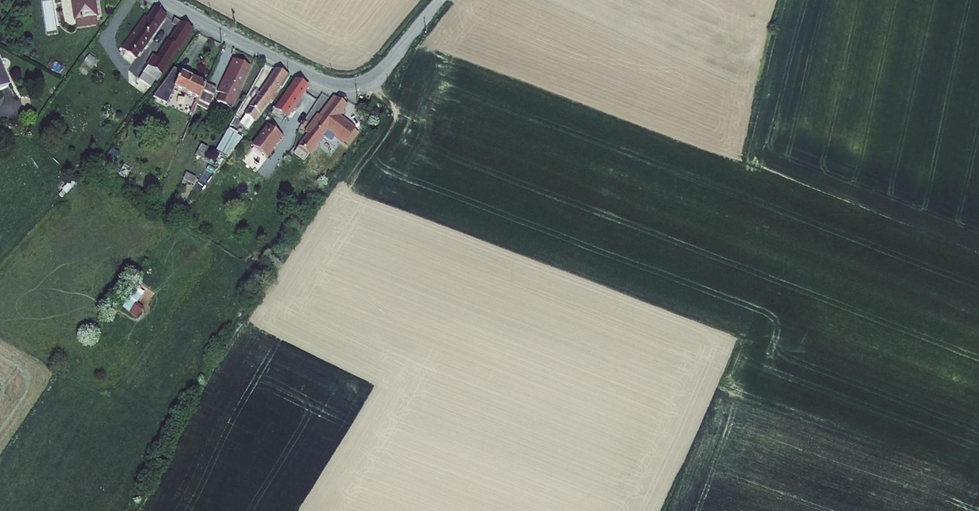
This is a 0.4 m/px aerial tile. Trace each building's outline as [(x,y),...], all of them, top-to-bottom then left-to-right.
[(79,16),(100,13),(98,0),(77,0),(79,16)] [(142,30),(131,44),(141,51),(170,11),(158,4),(153,11),(151,10),(145,19),(143,18),(138,26),(142,30)] [(100,13),(79,16),(80,24),(102,21),(100,13)] [(196,25),(179,14),(176,17),(182,21),(160,53),(156,50),(149,60),(152,63),(164,70),(180,45),(183,46),(196,25)] [(15,79),(0,49),(0,86),(15,79)] [(238,53),(219,88),(229,94),(231,90),(234,91),(232,94),(236,96),(254,61),(238,53)] [(152,63),(148,68),(160,76),(164,70),(152,63)] [(280,64),(247,113),(255,119),(272,94),(274,95),(278,90),(275,88),(281,80),(285,82),(291,72),(280,64)] [(177,65),(170,80),(189,89),(196,74),(177,65)] [(198,74),(196,74),(189,89),(204,96),(209,83),(210,80),(206,78),(206,75),(200,73),(198,74)] [(279,103),(290,112),(294,107),(296,109),(300,104),(297,102),(313,80),(300,74),(279,103)] [(170,80),(164,91),(172,95),(176,85),(188,90),(189,89),(170,80)] [(210,105),(218,88),(209,83),(204,96),(202,100),(210,105)] [(313,126),(303,139),(314,147),(329,127),(344,139),(355,125),(340,114),(351,99),(340,91),(322,114),(319,112),(310,124),(313,126)] [(270,120),(255,141),(270,152),(275,146),(274,145),(284,131),(270,120)] [(240,133),(229,127),(219,145),(230,151),(240,133)] [(205,159),(211,148),(202,144),(197,154),(205,159)] [(146,307),(138,302),(145,291),(136,285),(122,305),(139,317),(146,307)]
